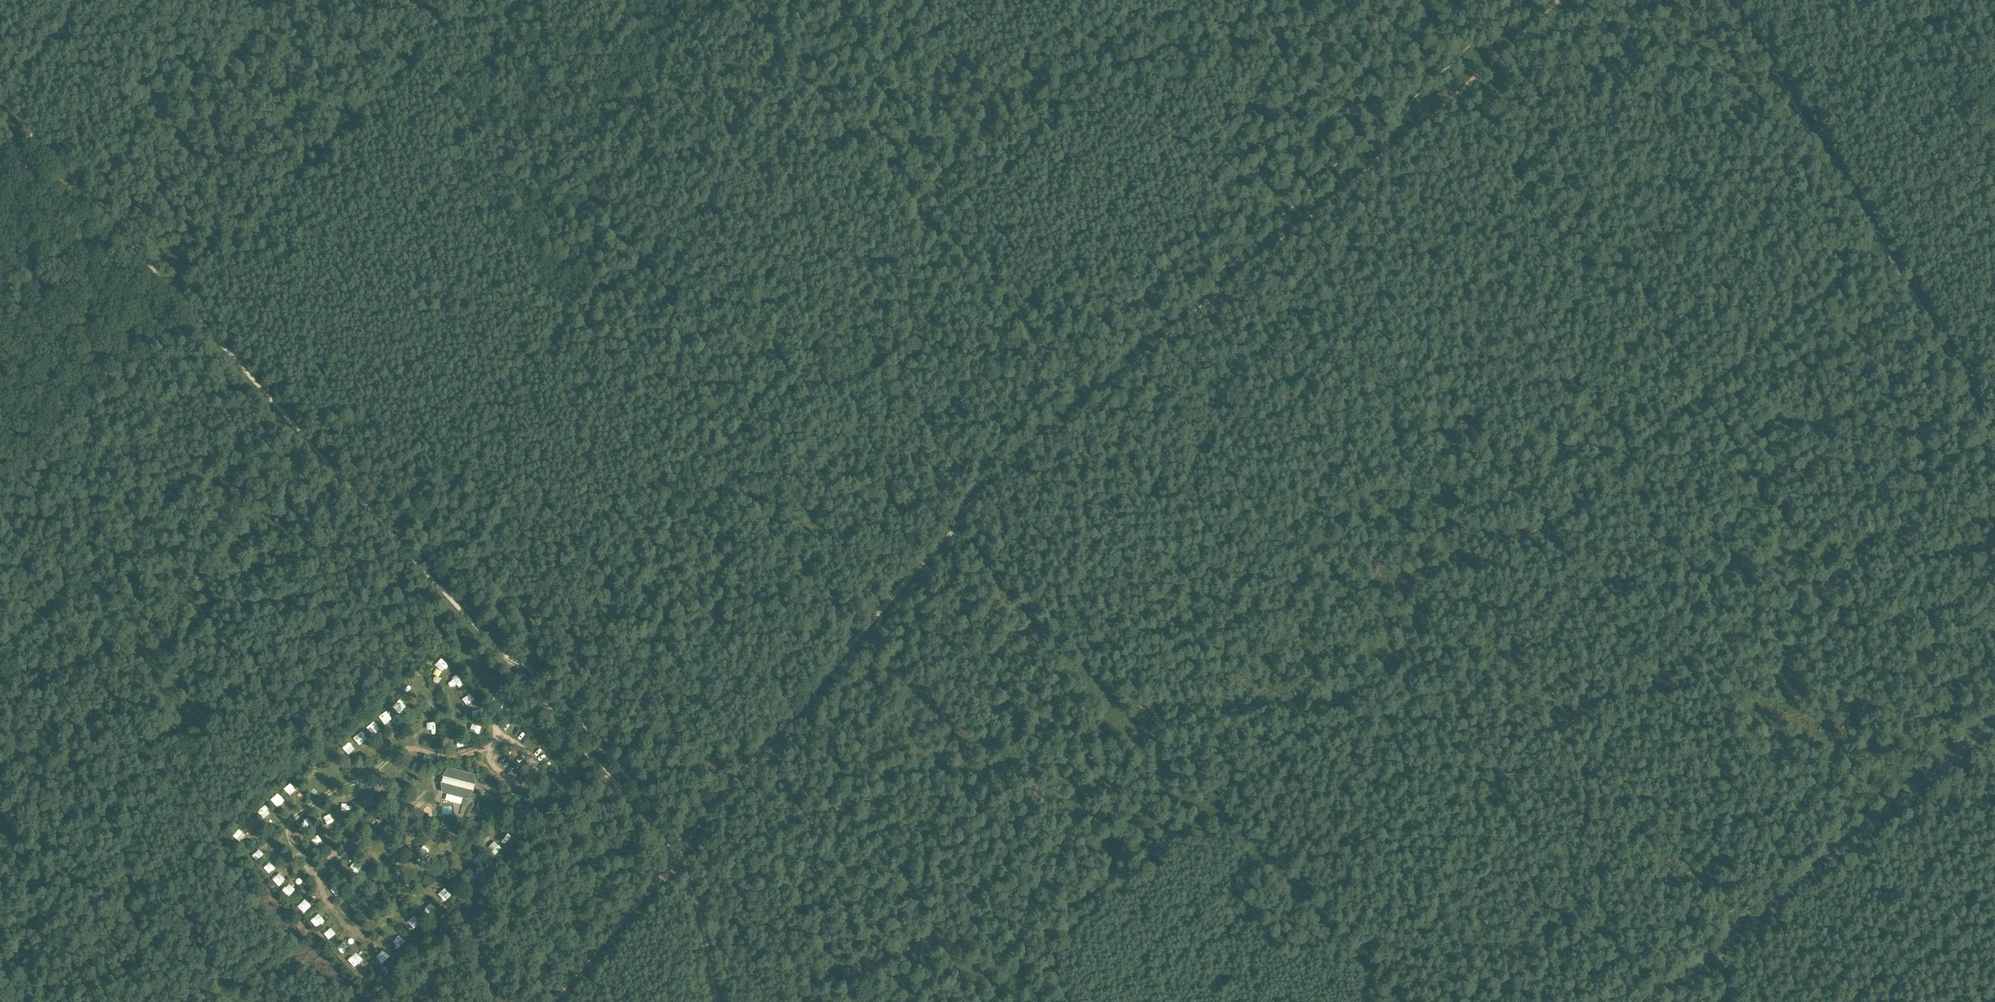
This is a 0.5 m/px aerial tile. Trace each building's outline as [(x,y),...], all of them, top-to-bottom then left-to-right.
[(447,648),(439,657),(449,666),(457,657),(447,648)] [(403,684),(410,693),(420,685),(413,676),(403,684)] [(472,678),(465,683),(470,691),(477,686),(472,678)] [(474,704),(480,702),(477,694),(471,696),(474,704)] [(368,724),(376,731),(388,717),(381,710),(368,724)] [(364,739),(374,731),(367,723),(357,731),(364,739)] [(353,747),(361,742),(355,734),(347,740),(353,747)] [(518,760),(524,757),(521,751),(515,754),(518,760)] [(442,782),(443,792),(468,799),(473,791),(475,784),(474,774),(450,768),(444,776),(442,782)] [(489,769),(486,773),(509,795),(513,791),(489,769)] [(293,774),(286,781),(296,790),(302,783),(293,774)] [(281,786),(275,793),(283,800),(290,793),(281,786)] [(261,801),(267,811),(275,805),(269,796),(261,801)] [(488,803),(480,801),(475,818),(484,820),(488,803)] [(245,833),(251,830),(247,822),(241,825),(245,833)] [(501,846),(508,841),(502,832),(495,837),(501,846)] [(355,844),(361,839),(357,834),(351,839),(355,844)] [(256,846),(262,853),(269,846),(263,839),(256,846)] [(478,858),(472,862),(479,870),(484,865),(478,858)] [(286,864),(279,871),(285,877),(292,870),(286,864)] [(312,892),(304,898),(309,905),(317,899),(312,892)] [(327,906),(317,910),(321,919),(330,916),(327,906)] [(420,918),(426,914),(420,907),(414,912),(420,918)] [(404,933),(409,929),(404,923),(399,927),(404,933)] [(348,944),(355,941),(351,934),(345,937),(348,944)] [(364,955),(367,947),(358,944),(356,953),(364,955)] [(366,981),(361,986),(369,994),(374,988),(366,981)]
